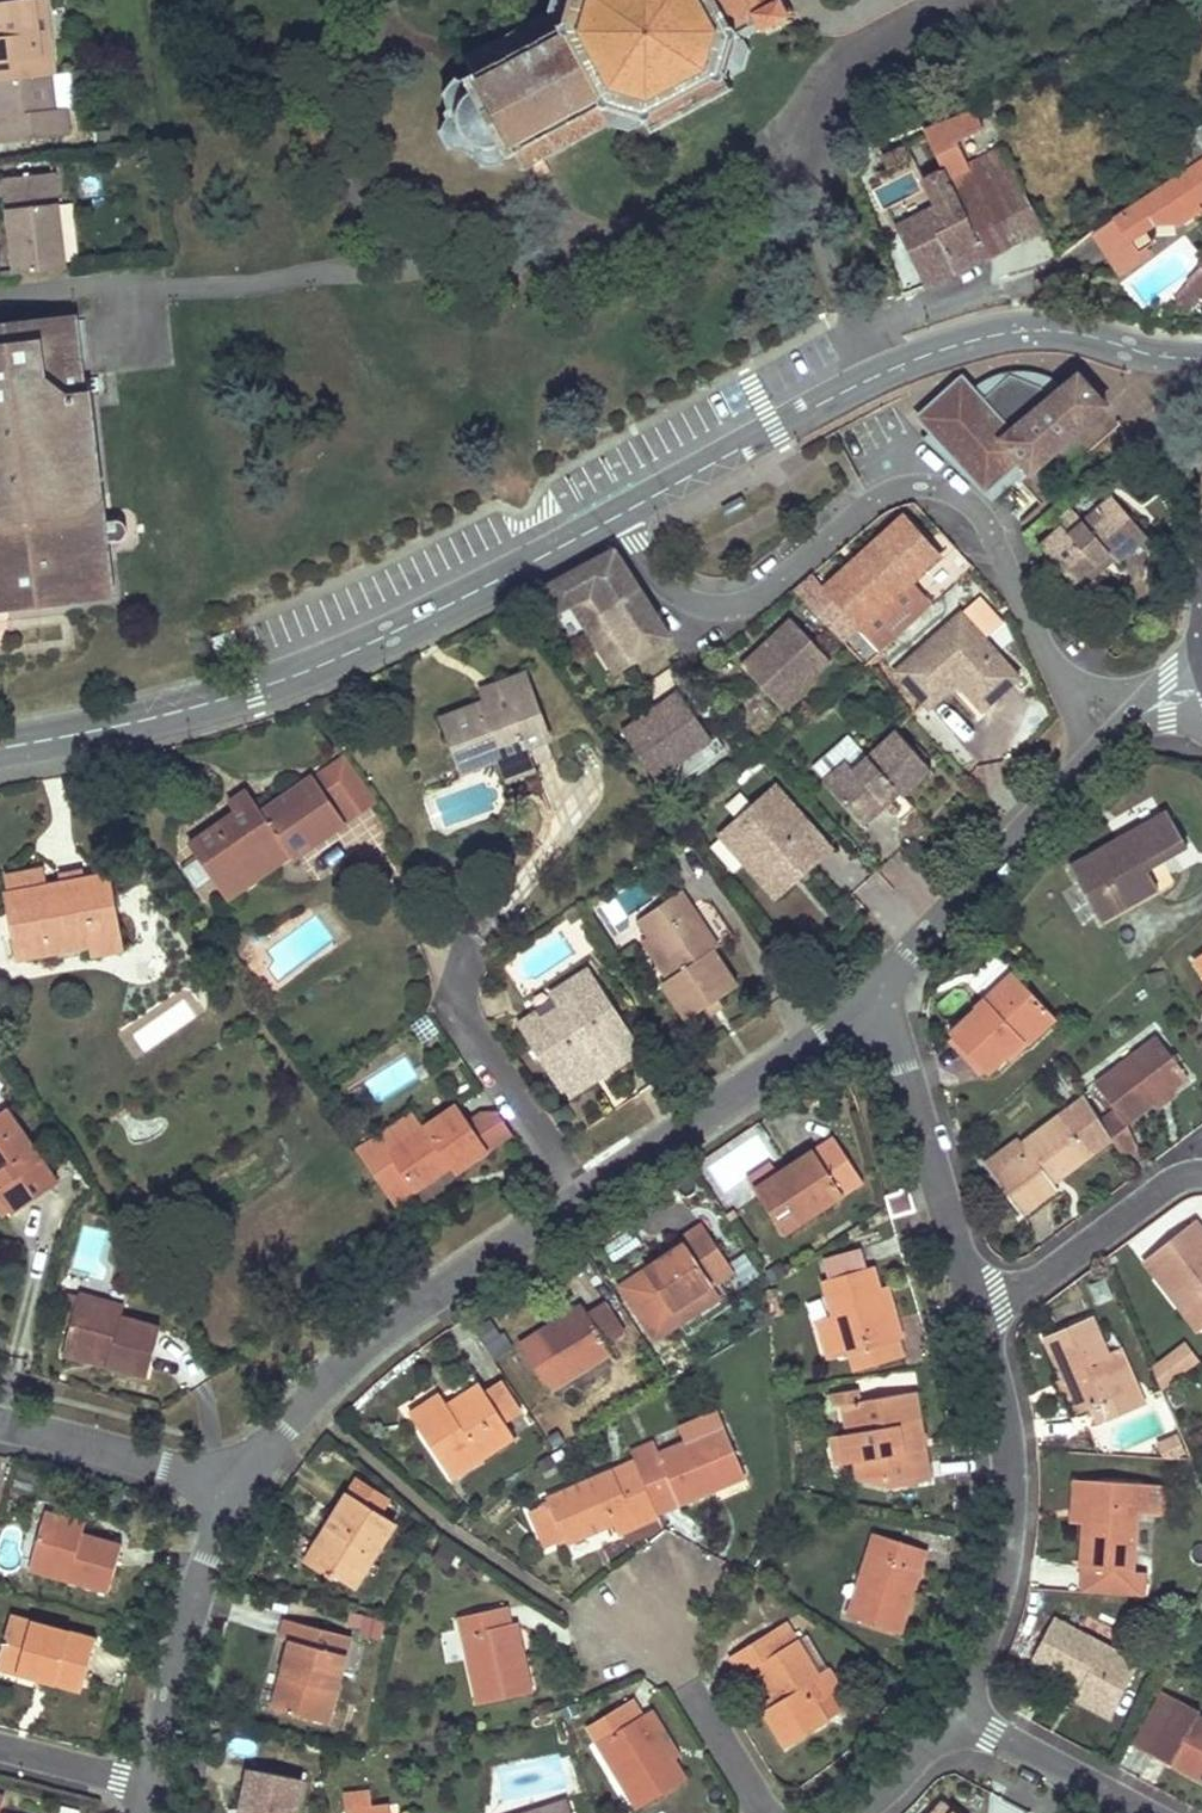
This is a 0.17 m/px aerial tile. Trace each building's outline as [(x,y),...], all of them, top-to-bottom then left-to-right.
[(0,2),(0,80),(54,73),(46,0),(23,0),(0,2)] [(548,10),(527,22),(463,57),(468,65),(473,74),(466,77),(466,80),(461,82),(458,78),(444,93),(448,98),(447,100),(449,108),(445,113),(448,119),(445,124),(444,128),(439,130),(449,150),(455,148),(459,149),(465,149),(468,155),(475,154),(476,158),(477,160),(481,164),(481,168),(504,165),(504,159),(507,155),(509,157),(516,152),(525,170),(531,166),(546,158),(612,124),(630,131),(645,122),(652,132),(734,87),(727,76),(744,67),(753,49),(745,35),(760,27),(763,32),(766,30),(768,35),(794,19),(793,16),(794,14),(793,12),(795,11),(789,0),(550,0),(548,10)] [(69,129),(66,109),(74,107),(70,72),(54,73),(0,80),(0,136),(69,129)] [(947,173),(985,255),(1016,240),(1042,228),(1019,181),(994,193),(984,174),(1009,161),(1002,147),(967,165),(955,141),(983,130),(976,111),(924,131),(927,138),(942,169),(945,169),(947,173)] [(906,160),(900,147),(883,155),(887,168),(887,169),(906,160)] [(1106,222),(1094,231),(1096,234),(1120,271),(1144,255),(1144,250),(1155,243),(1146,228),(1152,223),(1157,222),(1179,221),(1180,222),(1201,208),(1201,159),(1106,222)] [(1009,161),(984,174),(994,193),(1019,181),(1009,161)] [(65,268),(55,172),(2,178),(3,194),(5,209),(10,209),(15,273),(65,268)] [(985,255),(947,173),(927,182),(939,209),(907,223),(897,228),(924,284),(985,255)] [(1188,279),(1191,282),(1176,298),(1188,310),(1195,306),(1201,314),(1201,264),(1188,279)] [(55,318),(0,325),(0,593),(7,599),(8,609),(75,600),(73,589),(108,585),(104,550),(109,549),(108,545),(117,544),(122,543),(127,540),(130,535),(130,528),(125,526),(120,523),(119,517),(101,519),(99,500),(104,499),(103,493),(98,494),(91,450),(97,448),(96,443),(91,443),(84,398),(90,397),(89,391),(84,391),(76,336),(75,321),(74,316),(69,316),(55,318)] [(1105,409),(1076,373),(1057,389),(1048,377),(1040,384),(1006,380),(982,400),(964,379),(924,415),(932,423),(938,429),(931,436),(980,490),(986,497),(1011,475),(1016,481),(1105,409)] [(932,423),(925,429),(931,436),(938,429),(932,423)] [(1146,543),(1109,500),(1082,525),(1068,538),(1061,530),(1040,548),(1072,584),(1106,555),(1117,567),(1132,555),(1146,543)] [(1071,514),(1058,527),(1061,530),(1068,538),(1082,525),(1071,514)] [(901,521),(878,543),(885,551),(833,598),(826,590),(812,575),(811,577),(797,589),(809,604),(842,641),(857,628),(859,630),(881,655),(934,606),(912,582),(936,559),(901,521)] [(885,551),(878,543),(826,590),(833,598),(885,551)] [(108,585),(73,589),(75,600),(109,596),(108,591),(115,591),(109,549),(104,550),(108,585)] [(1072,584),(1083,598),(1117,567),(1106,555),(1072,584)] [(549,597),(571,630),(572,630),(582,623),(601,653),(611,647),(627,671),(671,641),(620,566),(613,571),(604,570),(599,562),(549,597)] [(620,566),(599,562),(604,570),(613,571),(620,566)] [(8,609),(7,599),(0,593),(0,610),(8,609)] [(962,614),(895,673),(923,704),(950,681),(968,683),(988,705),(1002,694),(1019,680),(962,614)] [(0,617),(0,645),(8,645),(10,618),(0,617)] [(739,670),(779,713),(830,665),(788,620),(762,644),(764,647),(739,670)] [(627,671),(611,647),(601,653),(618,677),(627,671)] [(534,681),(486,698),(490,711),(538,693),(534,681)] [(960,695),(979,714),(988,705),(968,683),(950,681),(923,704),(931,712),(951,694),(960,695)] [(490,711),(449,725),(456,748),(471,743),(480,770),(504,763),(507,769),(510,780),(538,771),(535,760),(555,753),(547,729),(551,728),(538,693),(490,711)] [(621,733),(658,786),(690,763),(713,748),(676,695),(621,733)] [(930,778),(894,735),(867,758),(852,771),(845,763),(826,779),(860,818),(890,793),(897,802),(899,804),(915,790),(930,778)] [(852,771),(867,758),(850,738),(816,766),(826,779),(845,763),(852,771)] [(471,743),(456,748),(468,782),(507,769),(504,763),(480,770),(471,743)] [(699,775),(727,756),(719,744),(713,748),(690,763),(699,775)] [(348,764),(319,783),(350,829),(379,810),(348,764)] [(538,771),(510,780),(515,791),(542,782),(541,778),(538,771)] [(243,820),(196,852),(225,893),(290,850),(297,860),(300,863),(350,829),(319,783),(267,818),(261,808),(243,820)] [(776,788),(718,840),(765,893),(793,868),(803,879),(817,866),(833,852),(776,788)] [(860,818),(867,827),(897,802),(890,793),(860,818)] [(254,797),(236,809),(243,820),(261,808),(254,797)] [(1170,814),(1070,869),(1099,922),(1158,890),(1147,870),(1188,847),(1178,829),(1170,814)] [(290,850),(225,893),(233,903),(297,860),(290,850)] [(765,893),(775,904),(803,879),(793,868),(765,893)] [(47,871),(8,878),(12,897),(9,899),(20,958),(96,944),(96,942),(121,938),(109,876),(49,886),(47,871)] [(685,893),(642,922),(653,939),(679,978),(672,982),(664,986),(688,1022),(716,1004),(739,989),(717,954),(722,950),(685,893)] [(582,918),(575,907),(564,915),(571,925),(582,918)] [(124,953),(121,938),(96,942),(96,944),(98,956),(124,953)] [(653,939),(647,943),(672,982),(679,978),(653,939)] [(1194,960),(1201,973),(1201,955),(1194,960)] [(537,1013),(518,1025),(528,1040),(537,1035),(569,1084),(610,1058),(615,1067),(628,1058),(640,1049),(590,971),(551,996),(559,1008),(564,1016),(547,1028),(542,1020),(537,1013)] [(985,1002),(949,1035),(985,1074),(1021,1040),(1027,1046),(1055,1019),(1012,973),(994,990),(983,1000),(985,1002)] [(559,1008),(542,1020),(547,1028),(564,1016),(559,1008)] [(238,1046),(254,1035),(246,1024),(230,1035),(238,1046)] [(537,1035),(528,1040),(566,1099),(615,1067),(610,1058),(569,1084),(537,1035)] [(1157,1040),(1096,1086),(1112,1111),(1099,1122),(1104,1130),(1110,1139),(1120,1157),(1136,1146),(1124,1126),(1148,1108),(1187,1078),(1157,1040)] [(628,1058),(615,1067),(621,1075),(646,1059),(640,1049),(628,1058)] [(1085,1099),(1022,1146),(1027,1152),(993,1176),(1020,1214),(1055,1188),(1052,1183),(1046,1174),(1056,1166),(1104,1130),(1099,1122),(1085,1099)] [(467,1121),(487,1151),(513,1134),(493,1104),(467,1121)] [(422,1132),(388,1154),(378,1140),(358,1154),(368,1168),(393,1205),(412,1193),(450,1166),(455,1174),(472,1162),(487,1151),(467,1121),(458,1107),(422,1132)] [(0,1117),(0,1175),(1,1174),(10,1186),(3,1192),(18,1214),(38,1201),(60,1185),(9,1111),(0,1117)] [(388,1154),(422,1132),(412,1116),(378,1140),(388,1154)] [(1052,1183),(1110,1139),(1104,1130),(1056,1166),(1046,1174),(1052,1183)] [(859,1181),(830,1139),(815,1149),(799,1161),(801,1163),(781,1178),(779,1174),(754,1192),(783,1234),(859,1181)] [(993,1176),(1027,1152),(1022,1146),(1019,1140),(985,1165),(993,1176)] [(773,1166),(748,1184),(754,1192),(779,1174),(773,1166)] [(0,1175),(0,1193),(3,1192),(10,1186),(1,1174),(0,1175)] [(908,1190),(884,1196),(890,1218),(915,1211),(908,1190)] [(1144,1261),(1157,1277),(1163,1272),(1187,1304),(1180,1309),(1198,1332),(1201,1329),(1201,1244),(1201,1243),(1201,1242),(1201,1232),(1194,1222),(1144,1261)] [(618,1287),(652,1341),(698,1313),(701,1318),(722,1305),(711,1288),(733,1274),(701,1224),(679,1239),(683,1246),(664,1258),(618,1287)] [(679,1239),(659,1251),(664,1258),(683,1246),(679,1239)] [(872,1268),(823,1280),(833,1319),(816,1323),(825,1361),(901,1342),(895,1321),(885,1323),(877,1290),(872,1268)] [(772,1294),(763,1295),(764,1308),(774,1306),(772,1294)] [(124,1311),(79,1296),(65,1345),(110,1358),(107,1369),(132,1376),(147,1381),(160,1333),(122,1321),(124,1311)] [(532,1337),(519,1345),(547,1391),(610,1351),(607,1346),(589,1317),(582,1306),(566,1316),(569,1320),(547,1334),(545,1329),(532,1337)] [(589,1317),(607,1346),(623,1335),(606,1306),(589,1317)] [(566,1316),(545,1329),(547,1334),(569,1320),(566,1316)] [(1090,1318),(1045,1337),(1061,1377),(1077,1413),(1090,1408),(1098,1425),(1141,1407),(1133,1388),(1122,1392),(1107,1359),(1090,1318)] [(496,1360),(513,1349),(494,1321),(478,1332),(496,1360)] [(1200,1358),(1186,1342),(1153,1371),(1166,1387),(1200,1358)] [(110,1358),(65,1345),(62,1355),(107,1369),(110,1358)] [(1122,1392),(1133,1388),(1118,1354),(1107,1359),(1122,1392)] [(485,1395),(505,1424),(519,1413),(501,1384),(485,1395)] [(427,1404),(409,1416),(451,1478),(513,1436),(505,1424),(485,1395),(479,1385),(464,1395),(469,1403),(452,1414),(440,1395),(427,1404)] [(914,1393),(843,1403),(848,1433),(841,1435),(846,1463),(854,1462),(858,1481),(886,1488),(928,1481),(925,1462),(904,1465),(899,1438),(921,1434),(917,1410),(914,1393)] [(686,1443),(723,1427),(716,1410),(679,1427),(686,1443)] [(711,1485),(742,1471),(723,1427),(686,1443),(658,1456),(653,1444),(631,1454),(634,1462),(639,1474),(657,1515),(713,1491),(711,1485)] [(1165,1459),(1170,1459),(1183,1454),(1176,1437),(1159,1444),(1165,1459)] [(639,1474),(634,1462),(613,1472),(618,1483),(639,1474)] [(713,1491),(745,1477),(742,1471),(711,1485),(713,1491)] [(657,1515),(639,1474),(618,1483),(613,1472),(547,1498),(550,1506),(530,1514),(544,1549),(564,1540),(566,1544),(612,1525),(616,1535),(635,1527),(658,1517),(657,1515)] [(1090,1519),(1091,1508),(1085,1507),(1087,1480),(1074,1479),(1071,1522),(1084,1523),(1084,1519),(1090,1519)] [(387,1497),(357,1480),(347,1496),(377,1514),(387,1497)] [(1141,1484),(1087,1480),(1085,1507),(1091,1508),(1090,1519),(1084,1519),(1084,1523),(1083,1542),(1081,1568),(1130,1572),(1134,1511),(1139,1512),(1141,1484)] [(354,1590),(394,1525),(377,1514),(347,1496),(327,1529),(333,1533),(311,1568),(331,1580),(333,1577),(354,1590)] [(68,1518),(46,1512),(43,1524),(83,1535),(86,1523),(68,1518)] [(83,1535),(43,1524),(30,1569),(109,1592),(123,1546),(83,1535)] [(311,1568),(333,1533),(327,1529),(305,1565),(311,1568)] [(925,1551),(874,1534),(859,1578),(868,1582),(856,1619),(899,1634),(906,1612),(911,1595),(905,1592),(914,1569),(919,1570),(925,1551)] [(458,1557),(442,1549),(432,1568),(448,1576),(458,1557)] [(1130,1572),(1081,1568),(1079,1593),(1144,1598),(1146,1573),(1130,1572)] [(911,1595),(919,1570),(914,1569),(905,1592),(911,1595)] [(506,1608),(459,1617),(476,1704),(530,1693),(526,1675),(522,1656),(516,1658),(509,1624),(506,1608)] [(344,1637),(349,1638),(378,1644),(383,1622),(349,1614),(344,1637)] [(10,1616),(0,1656),(0,1659),(19,1664),(17,1674),(44,1681),(82,1692),(96,1640),(10,1616)] [(1052,1618),(1030,1662),(1079,1688),(1075,1698),(1091,1706),(1111,1716),(1138,1663),(1052,1618)] [(344,1637),(285,1620),(281,1640),(289,1642),(284,1660),(272,1709),(327,1724),(349,1638),(344,1637)] [(797,1640),(786,1623),(773,1631),(783,1649),(797,1640)] [(522,1656),(515,1624),(509,1624),(516,1658),(522,1656)] [(819,1677),(797,1640),(783,1649),(773,1631),(730,1658),(741,1675),(756,1666),(778,1702),(764,1711),(785,1746),(828,1720),(815,1700),(840,1685),(831,1670),(819,1677)] [(831,1670),(808,1633),(797,1640),(819,1677),(831,1670)] [(284,1660),(272,1657),(267,1677),(260,1706),(272,1709),(284,1660)] [(0,1659),(0,1669),(17,1674),(19,1664),(0,1659)] [(852,1705),(840,1685),(815,1700),(828,1720),(852,1705)] [(1176,1699),(1159,1691),(1130,1748),(1147,1757),(1176,1699)] [(1147,1757),(1169,1767),(1170,1764),(1194,1776),(1201,1780),(1201,1720),(1195,1716),(1198,1711),(1176,1699),(1147,1757)] [(637,1809),(685,1780),(656,1730),(662,1727),(653,1710),(642,1716),(633,1701),(619,1709),(587,1728),(596,1743),(602,1739),(622,1772),(617,1775),(637,1809)] [(249,1770),(245,1790),(241,1810),(247,1811),(247,1812),(293,1812),(299,1780),(249,1770)] [(372,1808),(370,1792),(343,1795),(345,1810),(345,1812),(383,1812),(382,1807),(372,1808)] [(937,1812),(955,1812),(945,1804),(937,1812)]
